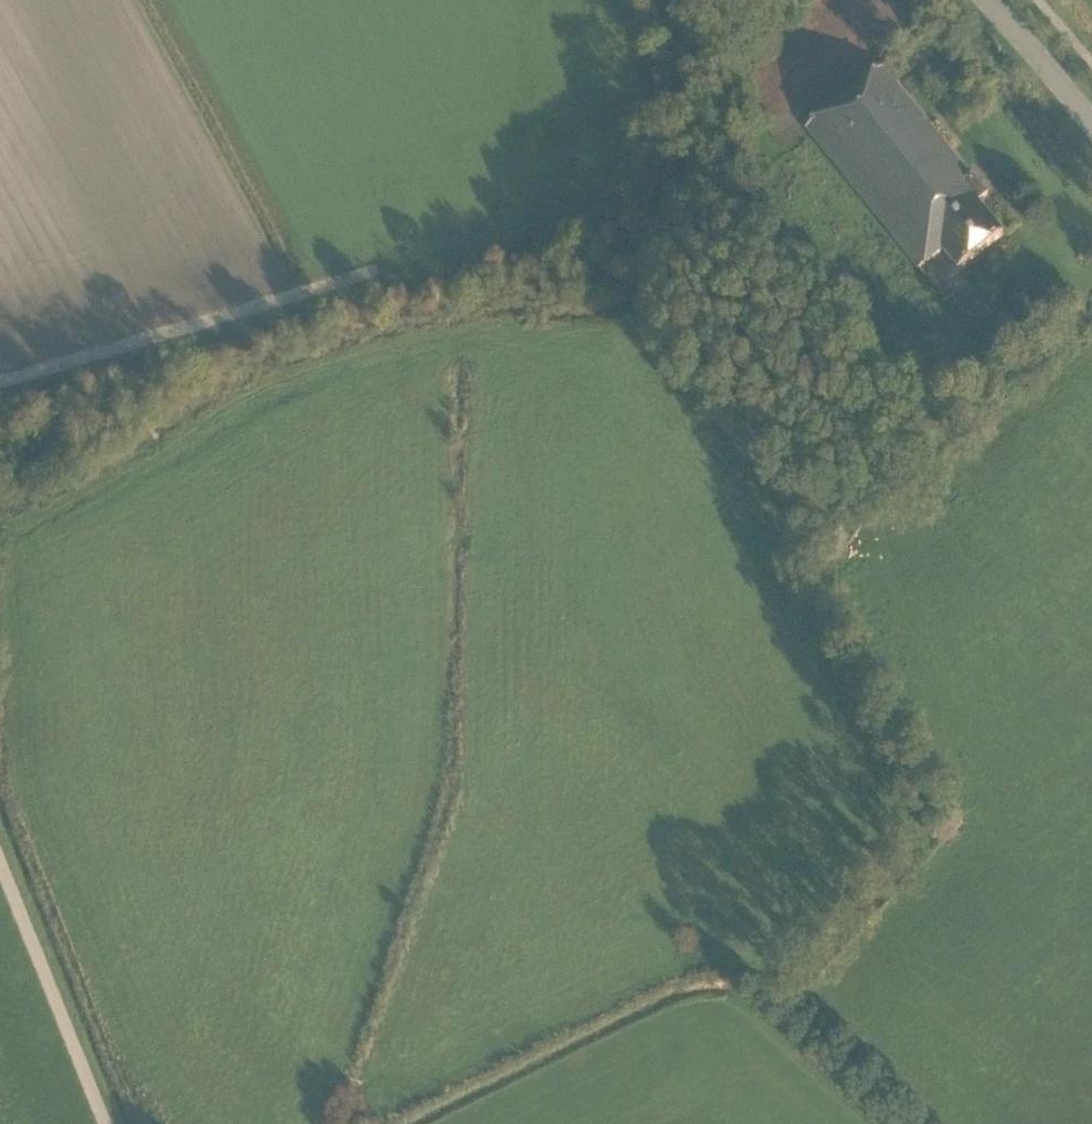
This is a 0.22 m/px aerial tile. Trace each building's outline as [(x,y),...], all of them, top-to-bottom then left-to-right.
[(880,70),(803,131),(914,271),(939,252),(955,273),(1000,237),(975,206),(984,198),(970,180),(969,181),(880,70)]
